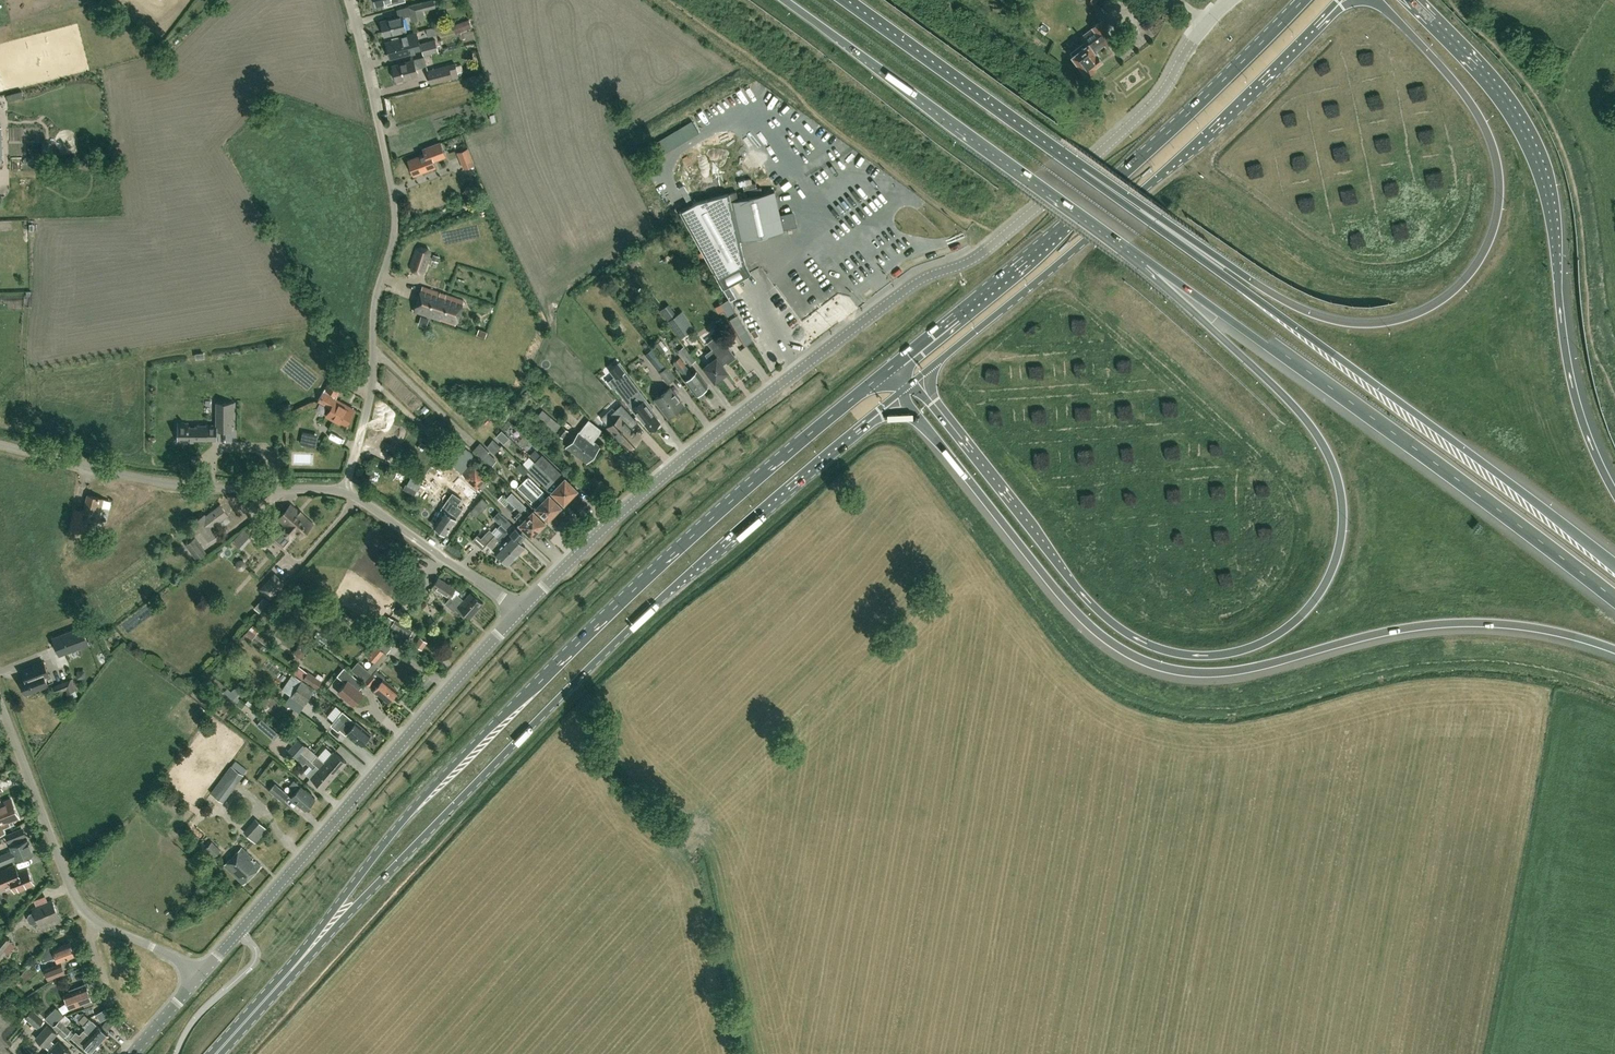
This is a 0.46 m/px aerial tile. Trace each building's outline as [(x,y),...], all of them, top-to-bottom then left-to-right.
[(433,0),(425,0),(420,1),(407,4),(411,19),(424,16),(422,9),(435,5),(433,0)] [(406,29),(402,16),(402,15),(398,15),(381,20),(384,35),(406,29)] [(469,19),(461,22),(464,30),(472,27),(469,19)] [(1085,73),(1086,72),(1088,74),(1094,69),(1092,67),(1093,66),(1092,65),(1101,59),(1095,51),(1094,52),(1093,50),(1103,42),(1105,44),(1111,39),(1098,21),(1091,26),(1092,27),(1080,37),(1085,44),(1071,55),(1085,73)] [(390,57),(411,51),(408,37),(386,42),(390,57)] [(423,54),(438,51),(435,38),(420,42),(423,54)] [(396,80),(417,74),(416,67),(427,65),(424,56),(413,58),(414,60),(392,65),(393,68),(392,68),(391,70),(392,76),(394,77),(395,77),(396,80)] [(458,75),(455,63),(449,64),(427,69),(430,83),(452,78),(452,77),(458,75)] [(1331,105),(1333,115),(1344,113),(1342,103),(1331,105)] [(795,137),(791,155),(797,157),(802,139),(795,137)] [(414,173),(435,165),(433,161),(447,156),(441,141),(437,143),(424,148),(426,152),(409,159),(414,173)] [(464,168),(474,163),(467,147),(456,151),(464,168)] [(479,192),(475,189),(470,197),(475,200),(479,192)] [(740,240),(783,231),(783,230),(775,196),(774,192),(774,191),(738,199),(736,191),(727,193),(697,201),(680,211),(723,288),(751,273),(745,262),(740,240)] [(895,209),(899,223),(910,219),(906,206),(895,209)] [(424,271),(430,253),(428,248),(421,246),(416,248),(410,266),(413,271),(419,273),(424,271)] [(459,315),(464,300),(422,286),(421,289),(414,311),(455,324),(459,315)] [(729,287),(723,290),(728,299),(733,296),(729,287)] [(680,338),(690,330),(693,328),(681,311),(667,321),(680,338)] [(742,322),(737,314),(730,319),(734,326),(742,322)] [(425,327),(428,319),(422,317),(419,325),(425,327)] [(717,380),(721,378),(720,376),(727,371),(720,362),(729,355),(725,349),(715,337),(708,342),(713,349),(706,354),(711,360),(704,366),(715,380),(716,379),(717,380)] [(661,340),(656,344),(662,352),(667,348),(661,340)] [(690,364),(696,359),(684,345),(678,349),(690,364)] [(657,354),(649,360),(658,370),(665,364),(657,354)] [(692,374),(679,357),(673,361),(687,378),(685,380),(696,394),(708,385),(696,371),(692,374)] [(623,369),(618,362),(613,365),(619,373),(623,369)] [(345,380),(351,369),(340,363),(334,374),(332,373),(324,388),(325,388),(318,399),(327,403),(326,403),(331,406),(327,415),(345,425),(354,409),(332,397),(334,393),(337,395),(346,380),(345,380)] [(668,382),(676,376),(667,365),(659,372),(668,382)] [(632,401),(641,395),(631,380),(622,386),(632,401)] [(668,416),(683,404),(669,387),(655,398),(668,416)] [(527,390),(522,393),(526,398),(530,395),(527,390)] [(232,429),(232,402),(216,401),(216,421),(183,421),(183,435),(216,436),(216,428),(232,429)] [(293,407),(290,402),(282,406),(284,411),(293,407)] [(644,412),(637,403),(632,406),(650,429),(654,427),(655,428),(660,424),(659,423),(660,422),(649,408),(644,412)] [(555,431),(561,424),(542,409),(536,416),(555,431)] [(271,427),(272,410),(261,410),(260,427),(271,427)] [(617,431),(626,443),(632,437),(627,431),(633,426),(625,415),(616,422),(621,428),(617,431)] [(580,430),(566,447),(585,462),(598,445),(589,438),(592,434),(594,436),(600,429),(588,419),(580,430)] [(563,437),(568,430),(562,425),(557,432),(563,437)] [(501,430),(496,436),(504,443),(509,437),(501,430)] [(494,453),(501,446),(493,439),(487,446),(494,453)] [(461,472),(475,456),(465,447),(451,463),(461,472)] [(490,467),(497,459),(489,452),(490,451),(486,448),(479,455),(483,458),(482,459),(490,467)] [(564,477),(541,454),(534,461),(540,467),(570,496),(577,489),(565,477),(564,477)] [(475,466),(472,464),(463,473),(465,476),(464,477),(477,489),(488,478),(475,466)] [(570,496),(540,467),(535,471),(548,484),(549,483),(554,488),(551,491),(564,503),(570,496)] [(474,502),(480,493),(461,475),(454,483),(474,502)] [(545,497),(542,494),(544,491),(528,476),(522,482),(554,512),(561,505),(549,493),(545,497)] [(548,519),(554,512),(522,482),(518,486),(532,500),(531,501),(536,506),(535,508),(548,519)] [(446,533),(463,508),(458,505),(462,498),(452,492),(441,508),(444,510),(434,525),(446,533)] [(526,506),(511,492),(506,497),(509,501),(538,529),(545,522),(533,510),(530,512),(525,507),(526,506)] [(98,521),(104,498),(87,494),(84,510),(75,508),(71,524),(70,528),(77,529),(78,527),(86,529),(89,518),(98,521)] [(532,536),(538,529),(509,501),(505,505),(511,512),(512,512),(517,517),(516,520),(520,524),(519,524),(532,536)] [(300,538),(312,523),(291,504),(279,518),(288,527),(284,531),(292,538),(296,534),(300,538)] [(213,525),(228,514),(221,505),(206,516),(204,514),(195,521),(209,540),(219,533),(213,525)] [(517,555),(525,546),(507,528),(512,523),(499,511),(493,517),(500,524),(497,527),(502,532),(497,537),(517,555)] [(251,534),(244,528),(232,541),(239,547),(251,534)] [(265,547),(276,535),(268,528),(257,540),(265,547)] [(517,555),(497,537),(489,529),(481,538),(477,535),(472,539),(483,549),(488,543),(496,550),(495,551),(508,564),(517,555)] [(197,559),(207,551),(195,536),(185,544),(197,559)] [(253,539),(244,549),(267,570),(276,560),(253,539)] [(270,599),(286,583),(275,572),(259,588),(270,599)] [(471,617),(483,603),(470,592),(464,599),(458,594),(460,592),(438,578),(433,586),(450,597),(445,602),(454,610),(455,608),(464,616),(467,613),(471,617)] [(267,612),(271,605),(264,601),(260,609),(267,612)] [(386,632),(404,643),(409,636),(412,631),(394,619),(391,625),(386,632)] [(331,635),(338,626),(330,621),(324,630),(331,635)] [(253,639),(256,634),(255,632),(258,628),(251,624),(244,635),(248,638),(249,637),(253,639)] [(53,638),(60,654),(88,643),(82,627),(53,638)] [(324,643),(328,638),(318,630),(314,635),(324,643)] [(420,637),(415,644),(422,649),(427,641),(420,637)] [(374,661),(384,651),(377,645),(368,655),(374,661)] [(22,669),(25,676),(20,678),(25,693),(48,685),(45,676),(49,674),(44,661),(31,666),(22,669)] [(384,678),(385,676),(380,671),(377,668),(373,673),(368,669),(358,661),(352,669),(362,677),(370,685),(371,683),(376,687),(374,689),(388,700),(397,689),(384,678)] [(353,704),(363,692),(359,689),(364,684),(344,667),(337,675),(346,682),(338,691),(353,704)] [(317,687),(321,681),(308,671),(303,678),(317,687)] [(301,679),(292,673),(282,689),(291,695),(291,696),(304,705),(315,688),(302,679),(301,679)] [(432,690),(439,682),(431,676),(424,683),(432,690)] [(71,678),(54,685),(57,692),(66,689),(68,692),(75,690),(71,678)] [(227,687),(224,691),(237,703),(240,699),(238,697),(242,692),(236,687),(231,691),(227,687)] [(368,740),(366,738),(370,733),(356,721),(343,710),(331,724),(338,730),(340,728),(346,733),(347,732),(361,744),(362,743),(364,744),(368,740)] [(274,739),(280,733),(262,718),(257,724),(274,739)] [(325,761),(298,739),(293,745),(307,756),(325,773),(326,771),(328,771),(334,776),(346,762),(334,751),(325,761)] [(325,773),(307,756),(293,745),(288,750),(304,764),(306,761),(312,767),(307,774),(311,777),(324,788),(334,776),(328,771),(326,771),(325,773)] [(224,802),(244,774),(231,765),(226,772),(211,792),(224,802)] [(301,785),(294,779),(290,784),(297,790),(291,797),(305,809),(315,797),(301,785)] [(283,801),(288,795),(275,783),(269,790),(283,801)] [(19,817),(12,799),(0,804),(0,824),(19,817)] [(244,830),(248,835),(256,842),(268,828),(260,821),(256,817),(244,830)] [(9,842),(22,836),(19,829),(6,834),(9,842)] [(0,855),(0,865),(16,859),(33,852),(28,839),(11,846),(13,850),(0,855)] [(214,856),(221,849),(212,840),(205,847),(214,856)] [(243,884),(260,866),(241,847),(224,865),(243,884)] [(5,869),(0,871),(0,886),(1,887),(12,882),(16,891),(34,883),(28,867),(19,871),(16,864),(5,869)] [(40,925),(60,917),(52,900),(33,908),(34,912),(30,914),(29,917),(31,922),(34,923),(38,921),(40,925)] [(11,941),(3,934),(0,937),(0,954),(11,941)] [(74,949),(72,948),(70,942),(54,949),(52,945),(46,948),(39,955),(42,961),(56,956),(58,961),(75,955),(74,953),(75,951),(74,949)] [(48,979),(66,973),(62,962),(45,969),(48,979)] [(16,977),(21,972),(17,968),(12,973),(16,977)] [(86,986),(85,984),(69,989),(70,992),(64,994),(70,1008),(84,1003),(85,1005),(92,1003),(92,1000),(87,986),(86,986)] [(53,1026),(64,1015),(56,1007),(45,1017),(53,1025),(53,1026)] [(37,1027),(45,1019),(32,1008),(25,1016),(37,1027)] [(100,1043),(108,1034),(89,1017),(90,1017),(85,1013),(85,1011),(85,1008),(70,1014),(86,1027),(84,1029),(100,1043)] [(66,1024),(60,1019),(53,1026),(65,1036),(71,1029),(66,1024)] [(51,1040),(57,1033),(48,1025),(36,1039),(50,1051),(47,1053),(71,1053),(72,1053),(58,1041),(56,1044),(51,1040)] [(100,1043),(84,1029),(79,1034),(76,1031),(71,1037),(82,1046),(83,1044),(92,1052),(100,1043)]
